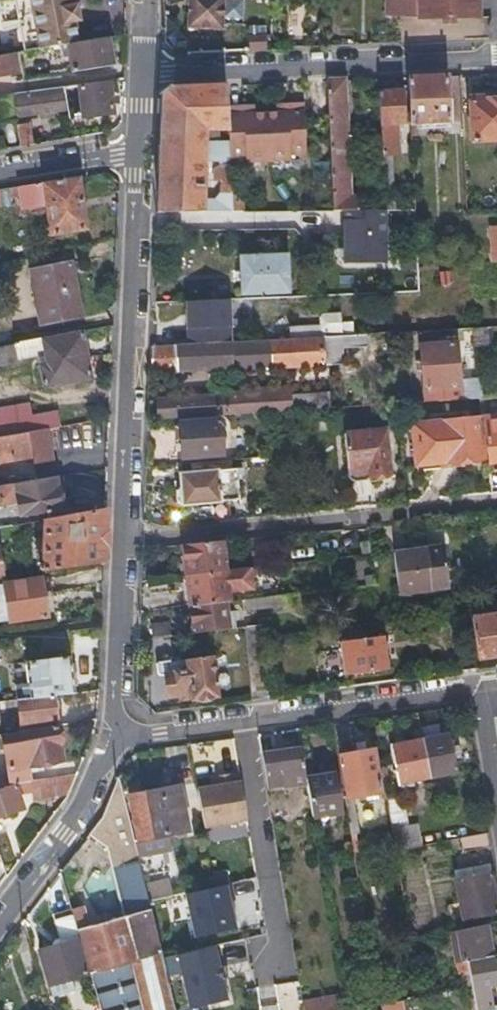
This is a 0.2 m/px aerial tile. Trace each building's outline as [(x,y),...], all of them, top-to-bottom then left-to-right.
[(18,48),(19,54),(57,47),(63,46),(77,44),(72,23),(78,22),(75,6),(80,6),(79,0),(9,0),(18,48)] [(186,29),(222,30),(224,0),(188,0),(186,29)] [(386,14),(419,13),(418,0),(386,0),(386,14)] [(419,21),(443,20),(456,20),(481,19),(480,0),(418,0),(419,13),(419,21)] [(249,37),(249,52),(267,51),(266,37),(249,37)] [(63,46),(65,59),(68,73),(111,66),(106,39),(77,44),(63,46)] [(15,55),(0,57),(0,74),(17,71),(15,55)] [(405,93),(408,124),(436,122),(437,127),(448,127),(443,77),(404,78),(405,93)] [(358,209),(357,203),(356,197),(350,197),(341,82),(324,83),(332,210),(358,209)] [(63,86),(64,92),(65,99),(79,96),(83,118),(112,113),(110,105),(109,97),(107,83),(77,87),(77,85),(63,86)] [(60,93),(64,92),(63,86),(30,91),(30,98),(16,99),(18,115),(38,112),(52,110),(62,109),(60,93)] [(215,199),(208,199),(201,199),(202,157),(216,157),(228,157),(227,143),(203,143),(203,128),(226,128),(223,86),(172,88),(161,101),(158,212),(231,211),(231,191),(223,190),(222,191),(215,199)] [(408,128),(408,124),(405,93),(377,95),(379,130),(381,146),(381,154),(392,154),(399,153),(397,128),(408,128)] [(2,95),(0,95),(0,123),(15,121),(10,94),(2,95)] [(68,120),(83,118),(79,96),(65,99),(68,120)] [(468,100),(471,142),(496,140),(496,99),(468,100)] [(18,144),(24,143),(30,142),(27,124),(15,125),(18,144)] [(368,147),(381,146),(379,130),(367,130),(368,147)] [(393,176),(392,154),(381,154),(383,189),(384,200),(395,200),(393,176)] [(222,177),(229,177),(228,157),(216,157),(216,177),(222,177)] [(456,189),(464,188),(463,171),(454,171),(456,189)] [(21,207),(33,206),(44,204),(49,233),(88,228),(80,176),(18,186),(19,196),(21,207)] [(229,177),(222,177),(222,191),(223,190),(231,191),(229,177)] [(10,197),(19,196),(18,186),(9,187),(10,197)] [(371,203),(384,202),(384,200),(383,189),(371,190),(371,203)] [(281,251),(260,252),(240,254),(243,294),(285,291),(281,251)] [(71,259),(51,264),(30,268),(42,320),(82,310),(71,259)] [(324,326),(324,334),(345,333),(344,314),(323,316),(324,326)] [(489,344),(488,325),(477,326),(479,339),(479,345),(489,344)] [(293,328),(294,336),(324,334),(324,326),(293,328)] [(467,340),(479,339),(477,326),(466,326),(467,340)] [(43,356),(44,361),(45,366),(39,367),(42,389),(91,380),(85,331),(8,345),(11,362),(43,356)] [(231,368),(238,369),(245,371),(342,365),(341,345),(367,344),(366,332),(345,333),(324,334),(294,336),(153,344),(152,373),(231,368)] [(458,340),(455,340),(453,341),(452,335),(422,337),(427,399),(461,396),(458,340)] [(11,362),(8,345),(0,347),(0,364),(11,362)] [(470,385),(470,395),(482,394),(482,384),(470,385)] [(290,386),(271,388),(252,389),(242,393),(157,401),(160,420),(292,409),(290,395),(290,386)] [(333,392),(290,395),(292,409),(334,406),(333,392)] [(35,406),(34,399),(0,406),(0,435),(46,427),(66,423),(63,407),(37,413),(35,406)] [(496,459),(496,410),(483,411),(486,460),(496,459)] [(476,411),(443,413),(411,415),(414,465),(478,461),(476,411)] [(346,475),(366,474),(386,472),(383,419),(341,422),(346,475)] [(223,457),(221,440),(219,422),(182,426),(186,461),(223,457)] [(46,427),(0,435),(0,451),(14,449),(15,454),(32,451),(33,459),(51,456),(46,427)] [(179,476),(180,483),(180,490),(175,491),(177,507),(239,501),(236,471),(179,476)] [(21,500),(24,516),(61,509),(58,493),(78,489),(75,473),(0,486),(0,504),(21,500)] [(44,573),(75,568),(105,563),(107,509),(47,520),(46,533),(46,539),(44,573)] [(186,576),(216,573),(213,543),(182,546),(186,576)] [(442,548),(416,551),(391,554),(396,592),(446,586),(442,548)] [(220,603),(216,573),(186,576),(188,590),(189,607),(220,603)] [(0,609),(6,609),(8,625),(49,621),(46,583),(0,587),(0,609)] [(230,612),(286,605),(285,595),(220,603),(221,613),(230,612)] [(221,613),(220,603),(189,607),(193,635),(223,631),(221,613)] [(221,613),(223,631),(232,630),(231,623),(230,612),(221,613)] [(467,618),(472,661),(496,658),(496,616),(467,618)] [(232,630),(240,629),(257,627),(256,621),(231,623),(232,630)] [(267,699),(257,633),(257,627),(240,629),(250,702),(267,699)] [(27,637),(28,644),(29,650),(67,646),(66,632),(27,637)] [(343,674),(363,672),(383,669),(379,637),(338,643),(343,674)] [(28,697),(55,693),(72,691),(67,650),(22,655),(28,697)] [(153,664),(154,671),(155,678),(164,677),(167,700),(190,697),(191,701),(213,698),(208,658),(169,664),(168,662),(153,664)] [(55,693),(28,697),(0,700),(0,712),(20,710),(21,722),(58,717),(55,693)] [(15,781),(30,779),(28,767),(63,761),(61,748),(63,747),(59,721),(4,730),(5,735),(0,736),(0,737),(2,748),(7,747),(10,781),(15,781)] [(444,724),(420,729),(422,741),(447,736),(444,724)] [(447,736),(422,741),(428,779),(454,774),(451,759),(450,750),(447,736)] [(222,740),(191,745),(197,779),(228,773),(222,740)] [(428,779),(422,741),(391,747),(397,785),(428,779)] [(354,798),(364,796),(382,792),(375,751),(339,759),(346,799),(354,798)] [(307,785),(306,780),(302,752),(260,758),(265,791),(307,785)] [(23,812),(21,800),(30,798),(60,798),(64,801),(67,797),(76,776),(30,779),(15,781),(0,785),(0,819),(23,812)] [(336,776),(306,780),(307,785),(312,821),(343,816),(336,776)] [(195,786),(205,829),(248,820),(238,777),(195,786)] [(145,903),(142,890),(117,781),(101,820),(88,837),(105,847),(120,917),(87,927),(76,931),(78,938),(99,1009),(172,1009),(162,968),(145,903)] [(182,831),(178,808),(174,786),(126,797),(137,841),(182,831)] [(360,834),(354,798),(346,799),(352,836),(360,834)] [(394,847),(420,846),(419,825),(393,826),(394,847)] [(486,834),(473,836),(461,839),(462,850),(488,845),(486,834)] [(72,872),(60,875),(69,909),(76,931),(87,927),(72,872)] [(494,895),(490,873),(456,879),(463,923),(496,917),(496,914),(494,895)] [(183,892),(192,939),(238,931),(229,884),(183,892)] [(158,900),(161,899),(158,886),(142,890),(145,903),(158,900)] [(161,899),(158,900),(160,908),(168,906),(166,898),(161,899)] [(158,900),(145,903),(162,968),(182,964),(168,906),(160,908),(158,900)] [(74,939),(78,938),(76,931),(69,909),(50,915),(55,933),(52,937),(51,941),(53,945),(38,950),(49,986),(51,985),(59,983),(85,975),(74,939)] [(460,976),(471,974),(469,962),(491,957),(485,926),(451,933),(453,945),(458,944),(462,963),(459,964),(460,976)] [(478,1009),(496,1009),(492,988),(496,987),(496,986),(491,957),(469,962),(471,974),(474,990),(478,1009)] [(182,964),(162,968),(172,1009),(214,1009),(202,959),(182,964)] [(471,974),(460,976),(463,992),(474,990),(471,974)] [(340,995),(300,1002),(301,1009),(343,1009),(340,995)] [(47,1001),(50,1009),(62,1009),(58,998),(47,1001)]
